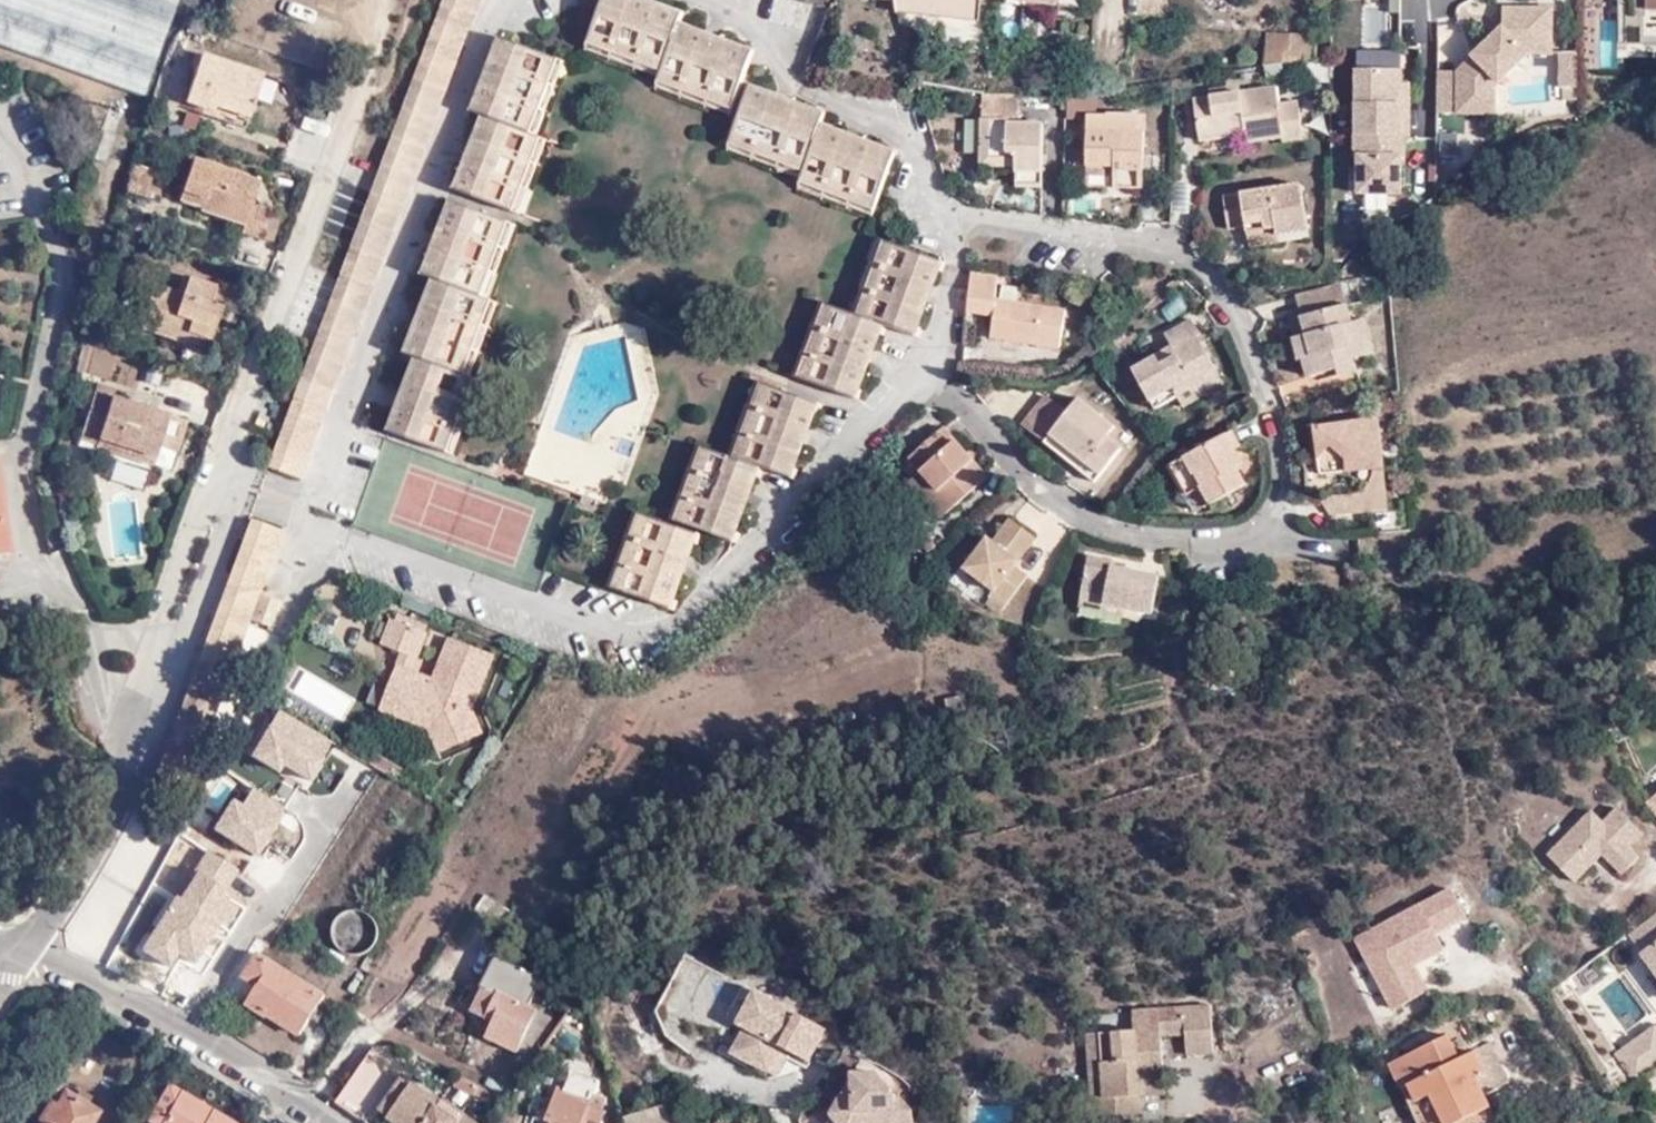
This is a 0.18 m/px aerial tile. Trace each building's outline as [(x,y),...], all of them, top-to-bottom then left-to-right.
[(144,94),(176,0),(0,0),(0,45),(144,94)] [(591,35),(614,43),(640,53),(665,62),(662,70),(685,80),(709,89),(735,99),(753,49),(744,46),(742,48),(688,29),(689,25),(681,21),(684,11),(674,7),(673,11),(640,0),(603,0),(591,35)] [(898,11),(981,20),(983,0),(894,0),(898,11)] [(1618,4),(1627,4),(1626,26),(1641,26),(1641,35),(1655,35),(1655,0),(1618,0),(1618,4)] [(614,43),(591,35),(584,56),(607,64),(614,43)] [(1641,35),(1641,45),(1655,45),(1655,35),(1641,35)] [(1269,36),(1266,65),(1286,62),(1286,50),(1291,50),(1292,37),(1269,36)] [(1286,62),(1319,57),(1320,38),(1292,37),(1291,50),(1286,50),(1286,62)] [(537,81),(546,56),(497,38),(494,47),(497,48),(478,105),(473,103),(470,112),(481,115),(477,126),(482,128),(462,183),(456,181),(453,189),(503,208),(512,184),(521,159),(530,134),(520,130),(529,106),(537,81)] [(614,43),(607,64),(633,73),(640,53),(614,43)] [(640,53),(633,73),(657,82),(662,70),(665,62),(640,53)] [(196,70),(185,102),(213,111),(215,106),(248,117),(262,75),(201,55),(200,57),(193,54),(189,68),(196,70)] [(568,64),(546,56),(537,81),(559,89),(568,64)] [(662,70),(657,82),(654,92),(678,101),(685,80),(662,70)] [(678,101),(703,110),(709,89),(685,80),(678,101)] [(559,89),(537,81),(529,106),(550,114),(559,89)] [(733,135),(755,143),(782,153),(807,162),(804,172),(825,180),(851,190),(878,199),(895,149),(885,145),(883,149),(830,128),(830,125),(822,121),(825,111),(814,107),(813,112),(758,92),(759,87),(751,84),(733,135)] [(1214,98),(1243,94),(1242,87),(1213,90),(1214,98)] [(727,119),(735,99),(709,89),(703,110),(727,119)] [(1279,89),(1243,94),(1214,98),(1196,100),(1202,142),(1249,136),(1250,145),(1286,140),(1287,144),(1306,141),(1300,103),(1281,106),(1279,89)] [(1016,96),(1006,95),(979,94),(979,167),(1013,168),(1013,187),(1038,187),(1040,125),(1016,124),(1016,96)] [(213,111),(185,102),(183,107),(244,127),(248,117),(215,106),(213,111)] [(550,114),(529,106),(520,130),(530,134),(541,139),(550,114)] [(1140,131),(1140,115),(1109,114),(1109,116),(1090,116),(1088,168),(1117,169),(1117,180),(1117,189),(1145,189),(1146,132),(1140,131)] [(541,139),(530,134),(521,159),(541,166),(550,142),(541,139)] [(726,155),(749,164),(755,143),(733,135),(726,155)] [(755,143),(749,164),(775,173),(782,153),(755,143)] [(782,153),(775,173),(800,183),(804,172),(807,162),(782,153)] [(512,184),(533,191),(541,166),(521,159),(512,184)] [(259,239),(259,238),(266,214),(267,211),(252,206),(259,183),(193,160),(184,190),(204,197),(201,208),(244,223),(241,233),(259,239)] [(147,200),(154,172),(133,166),(126,193),(147,200)] [(1117,169),(1088,168),(1088,180),(1117,180),(1117,169)] [(804,172),(800,183),(797,193),(819,202),(825,180),(804,172)] [(825,180),(819,202),(845,211),(851,190),(825,180)] [(512,184),(503,208),(523,216),(533,191),(512,184)] [(1249,228),(1250,235),(1280,231),(1281,236),(1310,233),(1303,186),(1227,197),(1232,232),(1249,228)] [(180,201),(201,208),(204,197),(184,190),(180,201)] [(870,220),(878,199),(851,190),(845,211),(870,220)] [(489,241),(497,218),(448,199),(444,209),(449,211),(429,265),(425,263),(420,274),(431,277),(426,288),(430,290),(411,344),(405,343),(404,353),(412,355),(408,367),(412,369),(393,423),(389,423),(385,432),(437,451),(446,424),(454,399),(463,373),(454,370),(463,346),(472,319),(481,294),(471,291),(480,267),(489,241)] [(266,214),(259,238),(273,243),(281,219),(266,214)] [(518,226),(497,218),(489,241),(510,250),(518,226)] [(1280,231),(1250,235),(1252,248),(1281,243),(1281,236),(1280,231)] [(886,269),(894,245),(875,238),(866,261),(886,269)] [(510,250),(489,241),(480,267),(501,275),(510,250)] [(945,264),(894,245),(886,269),(877,294),(868,320),(848,312),(836,308),(827,331),(818,358),(809,382),(860,400),(863,390),(859,388),(879,333),(883,335),(887,326),(918,338),(922,328),(919,326),(939,272),(942,273),(945,264)] [(877,294),(886,269),(866,261),(857,287),(877,294)] [(501,275),(480,267),(471,291),(481,294),(493,299),(501,275)] [(972,275),(970,301),(992,303),(993,276),(972,275)] [(187,333),(210,340),(220,308),(226,309),(232,293),(184,276),(178,293),(154,285),(139,329),(185,342),(187,333)] [(995,304),(993,315),(990,328),(1031,334),(1031,345),(1058,349),(1064,310),(1015,303),(1018,286),(997,284),(995,304)] [(868,320),(877,294),(857,287),(848,312),(868,320)] [(1306,318),(1349,307),(1344,287),(1300,299),(1305,315),(1306,318)] [(493,299),(481,294),(472,319),(493,328),(502,303),(493,299)] [(807,324),(827,331),(836,308),(815,301),(807,324)] [(970,301),(969,314),(993,315),(995,304),(992,303),(970,301)] [(1354,324),(1349,307),(1306,318),(1320,375),(1342,369),(1359,366),(1358,359),(1376,355),(1369,323),(1354,324)] [(1320,375),(1306,318),(1305,315),(1292,319),(1301,362),(1307,360),(1312,378),(1320,375)] [(484,353),(493,328),(472,319),(463,346),(484,353)] [(1177,393),(1218,370),(1201,338),(1204,336),(1197,321),(1168,338),(1174,350),(1137,372),(1153,402),(1176,389),(1177,393)] [(798,350),(818,358),(827,331),(807,324),(798,350)] [(1031,334),(990,328),(988,339),(1031,345),(1031,334)] [(207,348),(210,340),(187,333),(185,342),(207,348)] [(475,377),(484,353),(463,346),(454,370),(463,373),(475,377)] [(789,375),(809,382),(818,358),(798,350),(789,375)] [(1360,373),(1359,366),(1342,369),(1344,377),(1360,373)] [(1226,386),(1218,370),(1177,393),(1180,399),(1186,410),(1226,386)] [(454,399),(475,405),(484,381),(475,377),(463,373),(454,399)] [(761,410),(769,388),(748,380),(740,404),(761,410)] [(99,385),(94,399),(110,404),(112,398),(114,391),(99,385)] [(820,406),(769,388),(761,410),(752,436),(743,461),(723,454),(713,450),(705,474),(695,500),(687,525),(736,543),(740,532),(737,530),(757,477),(760,478),(763,467),(795,480),(798,470),(795,468),(815,413),(818,414),(820,406)] [(1180,399),(1177,393),(1176,389),(1153,402),(1157,412),(1180,399)] [(1055,436),(1071,414),(1049,395),(1026,426),(1099,485),(1104,476),(1055,436)] [(295,397),(269,468),(300,480),(327,409),(295,397)] [(110,404),(94,399),(94,401),(90,409),(83,407),(79,421),(85,423),(81,439),(97,444),(98,439),(154,457),(157,447),(175,453),(186,422),(140,407),(138,414),(130,412),(132,405),(112,398),(110,404)] [(90,409),(94,401),(87,398),(83,407),(90,409)] [(446,424),(466,432),(475,405),(454,399),(446,424)] [(1083,400),(1071,414),(1055,436),(1104,476),(1125,450),(1115,444),(1110,440),(1119,428),(1083,400)] [(752,436),(761,410),(740,404),(732,428),(752,436)] [(140,407),(132,405),(130,412),(138,414),(140,407)] [(1382,420),(1355,423),(1356,430),(1383,427),(1382,420)] [(1356,430),(1355,423),(1318,429),(1324,469),(1356,462),(1357,468),(1376,464),(1375,449),(1385,446),(1383,427),(1356,430)] [(446,424),(437,451),(456,457),(466,432),(446,424)] [(743,461),(752,436),(732,428),(723,454),(743,461)] [(1124,432),(1119,428),(1110,440),(1115,444),(1124,432)] [(935,500),(949,516),(991,480),(947,429),(913,459),(924,473),(942,493),(935,500)] [(1236,432),(1172,469),(1188,498),(1205,488),(1215,506),(1249,486),(1240,469),(1247,464),(1239,451),(1244,448),(1236,432)] [(98,439),(97,444),(95,449),(151,466),(154,457),(98,439)] [(682,466),(705,474),(713,450),(691,441),(682,466)] [(1376,464),(1377,471),(1377,473),(1367,495),(1368,513),(1377,512),(1376,493),(1390,493),(1385,446),(1375,449),(1376,464)] [(533,449),(523,476),(603,506),(613,479),(533,449)] [(1356,462),(1324,469),(1324,475),(1377,471),(1376,464),(1357,468),(1356,462)] [(673,492),(695,500),(705,474),(682,466),(673,492)] [(944,521),(949,516),(935,500),(942,493),(924,473),(912,484),(944,521)] [(664,516),(687,525),(695,500),(673,492),(664,516)] [(1392,511),(1390,493),(1376,493),(1377,512),(1392,511)] [(1368,513),(1367,495),(1332,498),(1334,516),(1368,513)] [(1324,499),(1334,516),(1332,498),(1324,499)] [(641,540),(649,515),(629,508),(620,532),(641,540)] [(700,533),(649,515),(641,540),(632,566),(624,591),(674,610),(678,599),(675,597),(693,542),(698,544),(700,533)] [(248,520),(153,772),(156,774),(176,781),(192,763),(246,620),(266,628),(275,603),(255,595),(279,532),(248,520)] [(991,539),(968,570),(1013,604),(1032,580),(1017,568),(1039,540),(1014,521),(997,544),(991,539)] [(632,566),(641,540),(620,532),(611,558),(632,566)] [(602,584),(624,591),(632,566),(611,558),(602,584)] [(1092,559),(1084,599),(1128,609),(1126,617),(1153,623),(1162,579),(1116,569),(1118,564),(1092,559)] [(1230,594),(1216,595),(1216,609),(1230,608),(1230,594)] [(1128,609),(1084,599),(1082,607),(1126,617),(1128,609)] [(382,647),(401,655),(414,661),(424,636),(392,623),(382,647)] [(433,723),(443,751),(479,737),(470,713),(492,658),(449,641),(437,672),(445,676),(440,688),(432,684),(409,674),(395,668),(388,686),(407,693),(400,710),(433,723)] [(401,655),(395,668),(409,674),(414,661),(401,655)] [(445,676),(437,672),(432,684),(440,688),(445,676)] [(436,753),(443,751),(433,723),(400,710),(407,693),(388,686),(378,711),(428,731),(436,753)] [(192,763),(176,781),(184,784),(192,763)] [(371,914),(361,910),(350,910),(343,913),(335,924),(334,938),(342,950),(353,955),(364,954),(375,946),(379,934),(377,923),(371,914)] [(213,986),(233,954),(182,922),(162,954),(213,986)] [(300,1034),(324,995),(260,953),(246,976),(259,984),(248,1001),(300,1034)] [(500,1014),(496,1022),(490,1036),(528,1056),(554,1018),(527,1006),(539,979),(498,959),(485,986),(500,993),(492,1009),(500,1014)] [(473,1010),(496,1022),(500,1014),(492,1009),(500,993),(485,986),(473,1010)] [(746,1009),(754,992),(743,987),(727,1018),(733,1021),(745,1028),(753,1012),(746,1009)] [(719,1047),(776,1077),(804,1069),(825,1030),(754,992),(746,1009),(753,1012),(745,1028),(733,1021),(719,1047)] [(1154,1079),(1165,1078),(1162,1036),(1186,1034),(1189,1055),(1214,1053),(1210,1006),(1135,1011),(1136,1031),(1102,1033),(1102,1064),(1091,1076),(1094,1121),(1142,1119),(1142,1095),(1155,1094),(1154,1079)] [(1102,1064),(1102,1033),(1088,1034),(1091,1076),(1102,1064)] [(1446,1037),(1391,1064),(1419,1122),(1497,1122),(1477,1081),(1484,1077),(1485,1071),(1475,1052),(1458,1059),(1446,1037)] [(396,1063),(373,1047),(335,1103),(349,1113),(353,1106),(361,1112),(396,1063)] [(767,1080),(776,1077),(719,1047),(716,1054),(767,1080)] [(405,1070),(396,1063),(361,1112),(371,1119),(405,1070)] [(607,1098),(596,1093),(599,1083),(581,1077),(581,1074),(573,1071),(566,1091),(558,1087),(548,1119),(554,1122),(553,1122),(598,1122),(607,1098)] [(852,1074),(853,1093),(842,1093),(827,1122),(912,1122),(911,1110),(900,1098),(894,1099),(894,1094),(891,1094),(891,1089),(875,1073),(852,1074)] [(853,1093),(852,1074),(842,1093),(853,1093)] [(391,1116),(400,1122),(474,1122),(459,1112),(454,1119),(438,1108),(440,1104),(438,1103),(404,1078),(386,1103),(395,1109),(391,1116)] [(1165,1093),(1165,1078),(1154,1079),(1155,1094),(1165,1093)] [(179,1090),(168,1083),(147,1119),(152,1122),(160,1122),(179,1090)] [(493,1092),(479,1084),(475,1092),(489,1100),(493,1092)] [(179,1090),(160,1122),(236,1122),(179,1090)] [(85,1104),(76,1099),(64,1092),(57,1104),(50,1100),(38,1122),(40,1122),(91,1122),(98,1112),(85,1104)] [(85,1104),(87,1099),(79,1094),(76,1099),(85,1104)] [(442,1097),(438,1103),(440,1104),(438,1108),(454,1119),(459,1112),(460,1110),(442,1097)] [(381,1110),(391,1116),(395,1109),(386,1103),(381,1110)] [(353,1106),(349,1113),(357,1118),(361,1112),(353,1106)] [(361,1112),(357,1118),(364,1122),(368,1122),(371,1119),(361,1112)]
